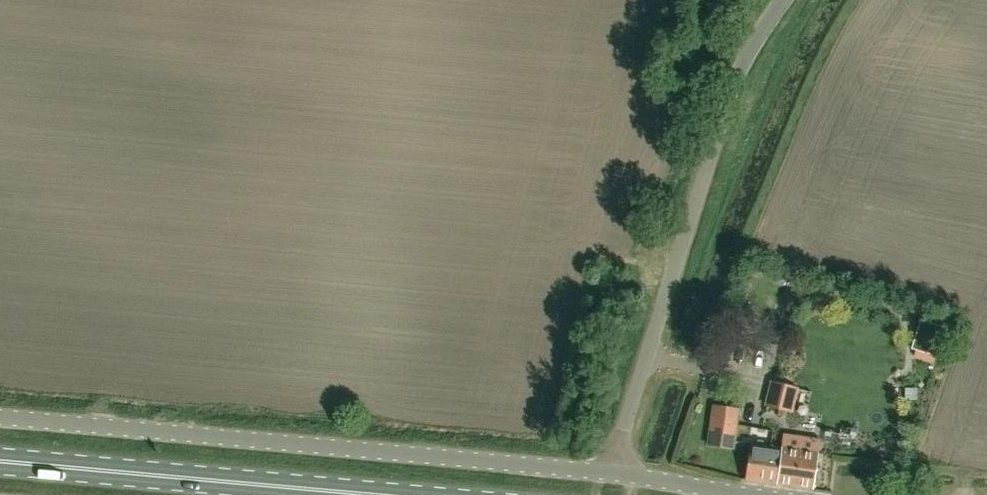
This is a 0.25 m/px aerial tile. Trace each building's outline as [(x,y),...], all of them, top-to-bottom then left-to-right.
[(945,327),(920,319),(911,348),(935,356),(945,327)] [(782,409),(787,391),(771,387),(767,405),(782,409)] [(734,447),(739,409),(713,405),(708,444),(734,447)] [(782,447),(777,483),(814,488),(819,452),(818,452),(820,439),(785,433),(783,447),(782,447)] [(777,483),(782,447),(751,442),(746,479),(777,483)]
